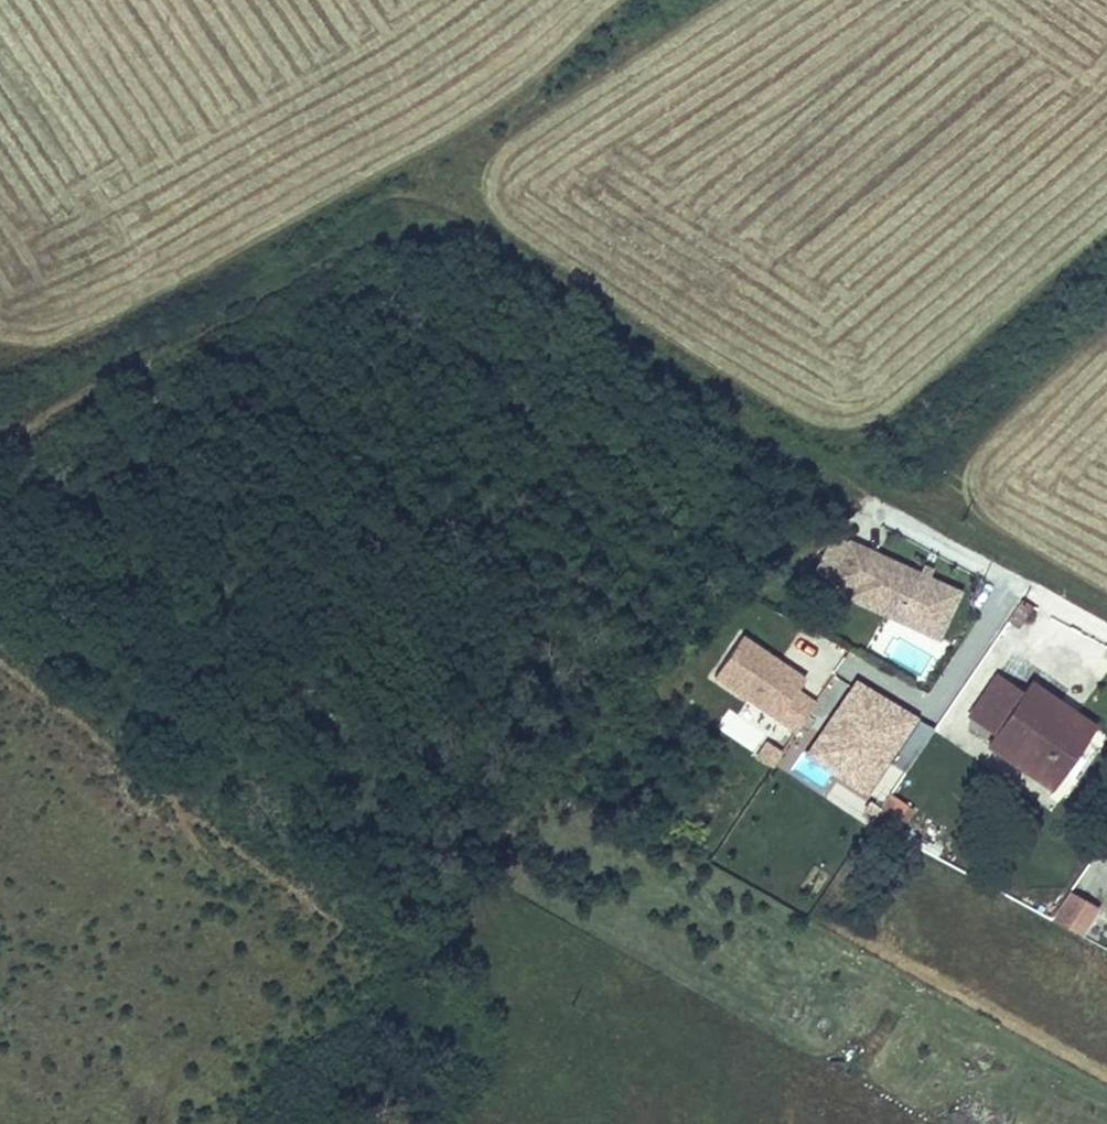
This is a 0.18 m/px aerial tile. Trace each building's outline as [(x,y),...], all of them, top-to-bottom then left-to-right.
[(959,593),(850,540),(832,578),(851,588),(853,584),(907,610),(901,622),(937,639),(959,593)] [(907,610),(853,584),(851,588),(847,596),(901,622),(907,610)] [(808,675),(745,633),(716,675),(779,718),(795,729),(816,699),(800,688),(808,675)] [(935,727),(916,714),(857,675),(805,754),(864,792),(895,746),(914,759),(935,727)] [(1057,722),(1066,709),(1030,684),(1022,696),(995,677),(968,716),(995,735),(988,746),(1049,789),(1083,740),(1057,722)] [(1066,709),(1057,722),(1083,740),(1092,727),(1066,709)] [(771,767),(782,751),(767,740),(755,757),(771,767)] [(1097,909),(1069,893),(1050,920),(1081,937),(1097,909)]
